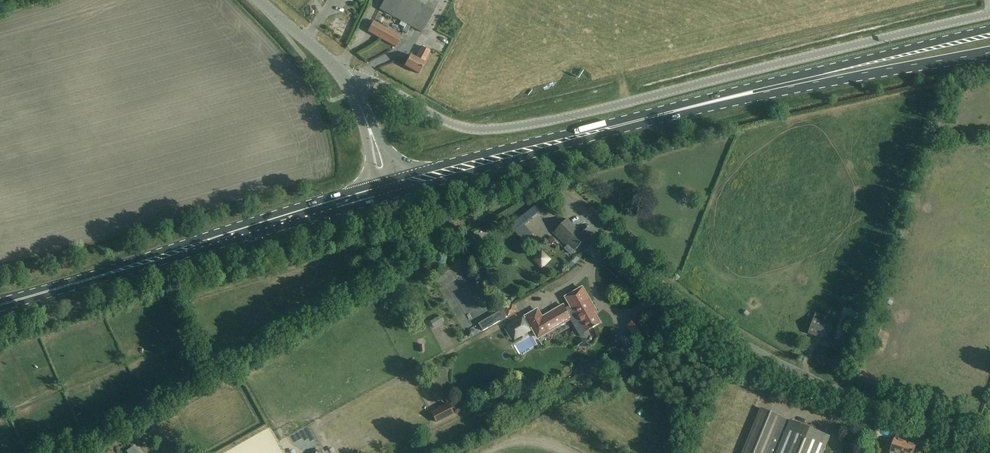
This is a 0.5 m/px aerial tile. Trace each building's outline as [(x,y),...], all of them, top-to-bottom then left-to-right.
[(384,1),(379,10),(422,33),(440,0),(385,0),(384,1)] [(367,32),(395,47),(401,37),(373,21),(367,32)] [(404,66),(418,74),(424,63),(430,51),(422,47),(415,58),(410,55),(404,66)] [(687,187),(690,195),(698,192),(695,184),(687,187)] [(531,202),(507,220),(516,231),(539,212),(531,202)] [(568,242),(569,244),(576,250),(587,239),(567,219),(553,234),(565,245),(568,242)] [(474,232),(467,237),(474,250),(482,245),(474,232)] [(547,265),(538,255),(533,259),(542,269),(547,265)] [(522,318),(514,323),(520,335),(529,330),(530,329),(532,328),(538,337),(570,319),(580,335),(582,337),(585,338),(588,336),(589,333),(588,330),(593,328),(593,329),(595,327),(600,324),(592,309),(594,308),(589,300),(582,288),(571,295),(577,306),(573,309),(573,308),(570,307),(568,308),(566,309),(564,306),(547,315),(542,318),(541,318),(539,318),(540,314),(537,310),(526,316),(526,317),(524,318),(523,319),(522,318)] [(853,315),(862,316),(863,305),(850,303),(848,326),(851,327),(853,315)] [(505,310),(480,325),(484,332),(509,317),(517,312),(513,306),(505,311),(505,310)] [(445,311),(437,317),(441,323),(450,317),(445,311)] [(637,318),(630,325),(627,327),(636,338),(646,328),(637,318)] [(814,319),(812,324),(808,334),(827,340),(833,325),(814,319)] [(870,346),(877,348),(883,330),(876,328),(870,346)] [(447,403),(431,412),(436,423),(453,414),(447,403)] [(757,418),(743,452),(823,452),(830,437),(790,421),(788,425),(779,422),(781,417),(761,408),(757,418)] [(825,432),(834,436),(837,428),(827,425),(825,432)] [(890,452),(913,452),(916,445),(895,438),(890,452)] [(135,447),(141,452),(149,452),(139,443),(135,447)]
